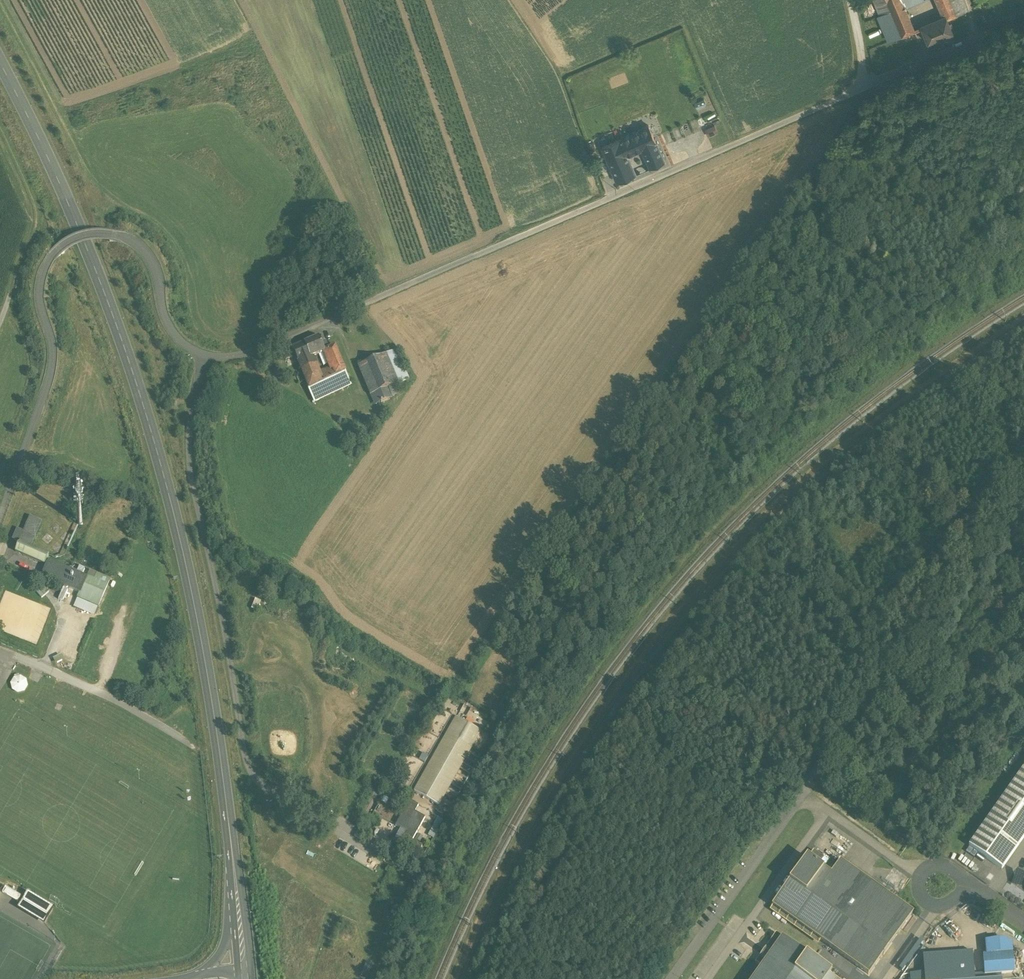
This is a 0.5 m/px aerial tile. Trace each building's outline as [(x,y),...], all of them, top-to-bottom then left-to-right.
[(886,0),(875,0),(881,14),(890,9),(886,0)] [(886,0),(890,9),(901,36),(914,30),(904,6),(901,0),(887,0),(886,0)] [(945,16),(946,16),(947,18),(956,14),(950,0),(939,0),(945,16)] [(956,14),(966,10),(961,0),(950,0),(956,14)] [(881,14),(878,15),(889,41),(901,36),(890,9),(881,14)] [(945,16),(933,21),(940,37),(952,32),(947,18),(946,16),(945,16)] [(933,21),(921,27),(927,42),(940,37),(933,21)] [(705,127),(708,135),(718,131),(715,124),(705,127)] [(648,126),(619,139),(625,152),(626,155),(642,148),(655,142),(648,126)] [(598,137),(587,142),(592,151),(602,147),(602,146),(598,137)] [(619,139),(602,146),(602,147),(608,159),(615,156),(625,152),(619,139)] [(655,142),(642,148),(650,167),(664,161),(655,142)] [(625,152),(615,156),(618,163),(628,159),(626,155),(625,152)] [(628,159),(618,163),(615,156),(608,159),(618,181),(635,174),(628,159)] [(319,337),(292,349),(302,371),(313,366),(310,358),(325,352),(329,350),(326,342),(322,344),(319,337)] [(329,350),(325,352),(333,369),(336,377),(346,373),(335,347),(329,350)] [(396,351),(359,366),(371,395),(374,394),(387,389),(408,380),(396,351)] [(313,366),(302,371),(309,389),(322,383),(319,375),(315,365),(313,366)] [(319,375),(322,383),(336,377),(333,369),(319,375)] [(322,383),(309,389),(314,400),(351,384),(346,373),(336,377),(322,383)] [(387,389),(374,394),(377,403),(391,398),(387,389)] [(30,517),(23,532),(17,530),(13,540),(16,541),(19,543),(15,552),(19,554),(45,565),(49,555),(31,547),(41,522),(33,518),(30,517)] [(45,571),(42,577),(80,593),(87,578),(82,576),(85,570),(79,567),(77,574),(49,561),(45,571)] [(90,572),(87,578),(80,593),(78,597),(98,606),(109,581),(90,572)] [(9,687),(22,694),(28,681),(16,675),(9,687)] [(444,719),(451,720),(453,714),(445,712),(444,719)] [(457,717),(414,792),(438,805),(480,731),(457,717)] [(968,847),(1001,870),(1023,838),(1023,768),(968,847)] [(409,801),(395,826),(407,833),(405,836),(408,838),(412,840),(413,840),(425,818),(415,812),(418,806),(409,801)] [(434,837),(443,820),(438,816),(428,834),(434,837)] [(412,840),(408,838),(405,842),(419,850),(422,846),(413,840),(412,840)] [(840,861),(830,874),(818,866),(823,859),(813,851),(808,859),(806,857),(772,906),(869,975),(913,913),(840,861)] [(21,896),(6,888),(2,893),(18,902),(21,896)] [(55,908),(29,893),(20,909),(45,925),(55,908)] [(777,934),(757,963),(762,966),(753,978),(837,978),(830,974),(831,972),(777,934)] [(1006,941),(998,942),(998,941),(986,942),(987,955),(1011,953),(1011,945),(1006,945),(1006,941)] [(974,974),(973,952),(923,956),(924,973),(924,978),(975,978),(974,974)] [(987,955),(983,955),(984,974),(984,975),(1001,974),(1014,973),(1012,953),(987,955)]
